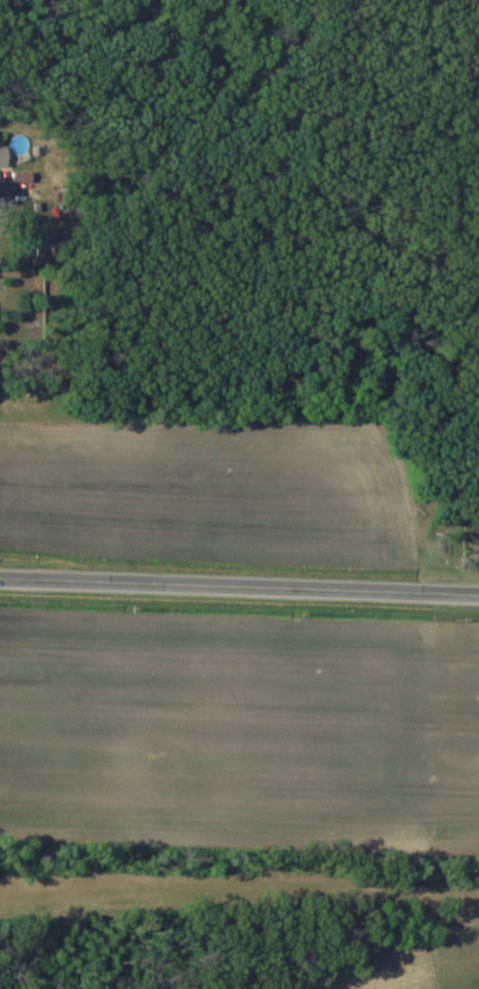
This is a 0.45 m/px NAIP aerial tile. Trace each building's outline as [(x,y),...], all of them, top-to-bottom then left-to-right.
[(10,166),(10,144),(0,144),(0,166),(10,166)]
